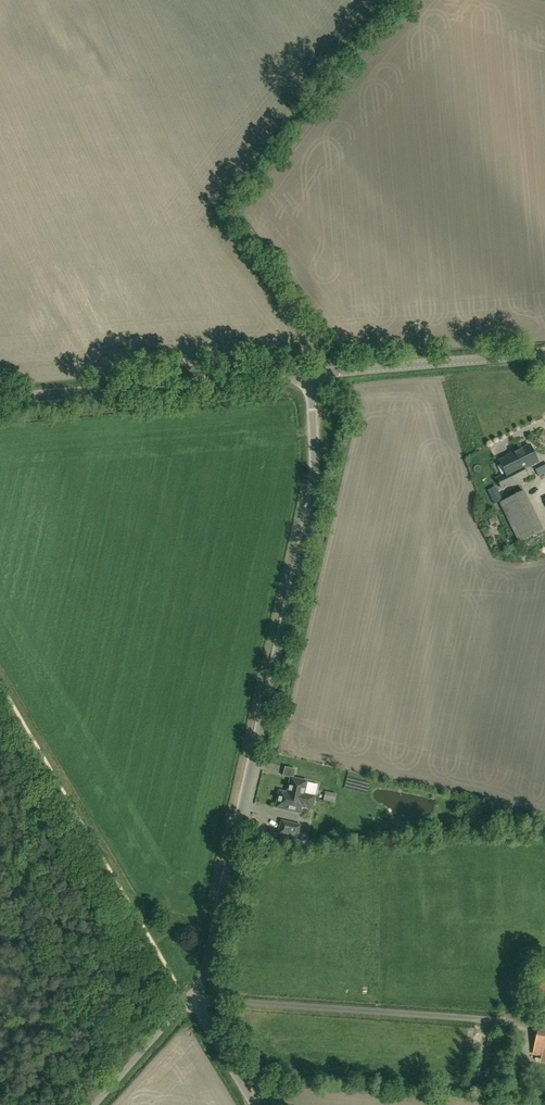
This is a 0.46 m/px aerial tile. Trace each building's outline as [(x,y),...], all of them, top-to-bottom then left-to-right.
[(520,471),(523,469),(538,462),(530,446),(513,454),(513,455),(517,464),(516,465),(520,471)] [(527,476),(523,469),(520,471),(516,465),(517,464),(513,455),(500,462),(506,474),(497,479),(502,489),(527,476)] [(536,471),(539,477),(544,473),(544,466),(536,471)] [(503,504),(519,541),(544,531),(528,491),(520,495),(526,510),(517,514),(512,501),(503,504)] [(287,767),(285,775),(296,778),(298,770),(287,767)] [(305,800),(314,802),(315,796),(304,794),(307,781),(291,778),(289,784),(290,785),(288,793),(295,795),(294,799),(303,801),(305,802),(305,800)] [(307,794),(318,796),(320,785),(309,782),(307,794)] [(295,795),(288,793),(280,791),(276,808),(300,813),(301,807),(312,809),(314,802),(305,800),(305,802),(303,801),(294,799),(295,795)] [(325,791),(323,801),(334,803),(336,794),(325,791)] [(305,846),(306,840),(308,831),(300,829),(300,826),(281,821),(278,834),(293,837),(292,843),(305,846)] [(328,835),(320,836),(321,844),(329,843),(328,835)] [(533,1054),(542,1056),(544,1057),(544,1038),(537,1036),(533,1054)]
